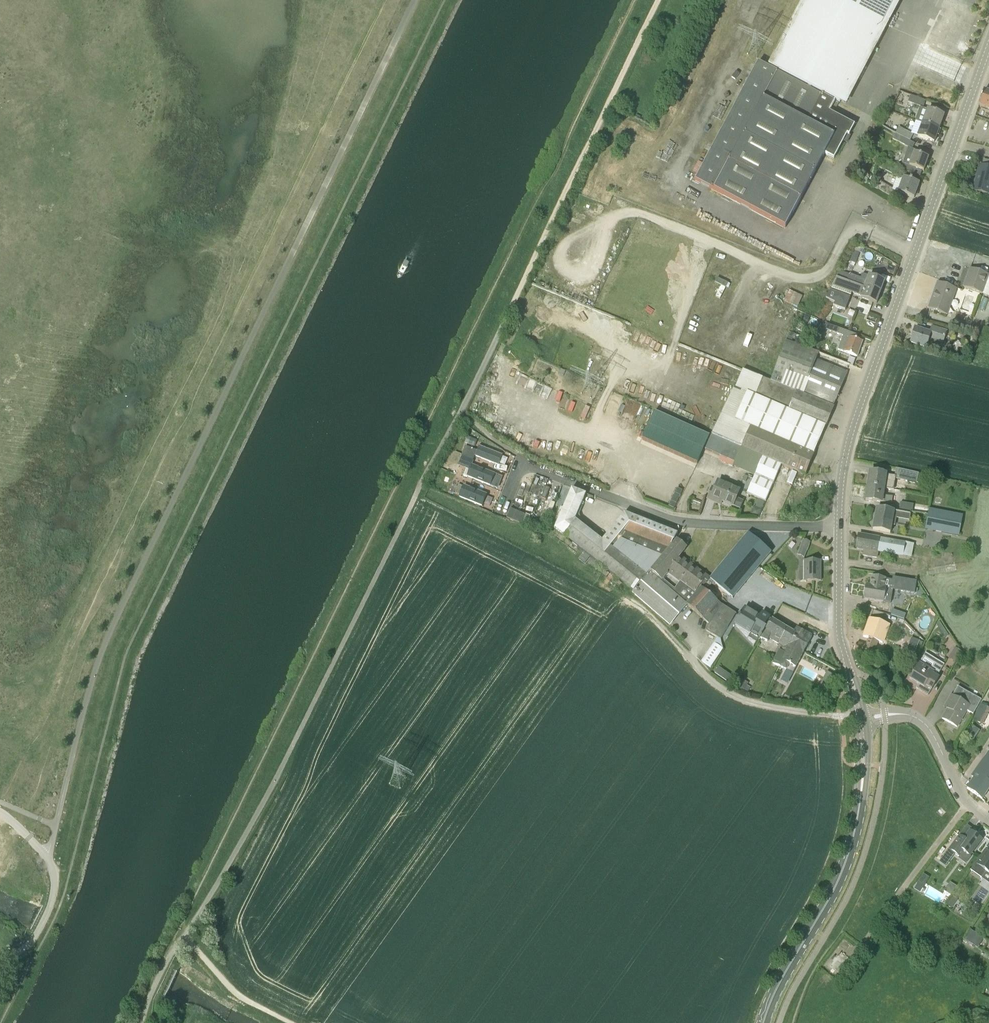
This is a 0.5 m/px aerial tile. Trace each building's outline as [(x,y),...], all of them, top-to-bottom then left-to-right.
[(768,65),(846,106),(901,0),(802,0),(768,65)] [(821,96),(776,72),(754,60),(692,179),(785,228),(825,154),(834,159),(843,142),(847,144),(851,136),(849,136),(854,125),(829,112),(835,102),(821,95),(821,96)] [(984,91),(984,92),(983,92),(978,106),(988,109),(988,93),(984,91)] [(923,108),(925,101),(910,96),(908,102),(923,108)] [(939,129),(943,116),(926,110),(922,123),(939,129)] [(878,124),(872,122),(869,128),(875,130),(878,124)] [(934,142),(939,129),(922,123),(917,136),(934,142)] [(910,141),(913,135),(899,127),(896,133),(910,141)] [(923,171),(928,158),(914,152),(915,150),(912,149),(915,144),(910,141),(896,133),(894,137),(900,141),(899,143),(908,147),(902,163),(910,167),(909,170),(915,172),(916,169),(923,171)] [(898,173),(901,167),(898,166),(884,159),(879,168),(885,171),(887,167),(898,173)] [(983,161),(982,167),(979,166),(972,192),(988,196),(988,162),(983,161)] [(913,198),(919,183),(903,177),(897,192),(913,198)] [(891,197),(893,190),(880,181),(877,189),(891,197)] [(855,246),(851,257),(857,259),(859,253),(862,254),(864,249),(855,246)] [(982,294),(988,275),(970,269),(963,287),(982,294)] [(859,278),(837,270),(834,278),(880,292),(884,282),(861,273),(859,278)] [(876,304),(876,303),(880,292),(834,278),(831,285),(861,296),(860,298),(876,304)] [(947,316),(956,289),(937,283),(928,309),(947,316)] [(785,300),(798,306),(803,295),(790,289),(785,300)] [(845,311),(849,299),(829,292),(825,300),(834,304),(833,307),(845,311)] [(943,344),(947,331),(931,326),(929,333),(915,328),(911,343),(927,348),(927,347),(935,350),(938,342),(943,344)] [(857,357),(863,341),(856,339),(857,335),(839,328),(836,334),(842,336),(837,350),(843,352),(843,353),(857,357)] [(965,340),(967,335),(957,331),(955,337),(965,340)] [(836,401),(847,373),(816,360),(818,353),(786,341),(782,350),(769,381),(796,392),(802,394),(805,389),(827,397),(836,401)] [(811,453),(822,425),(788,411),(754,397),(762,378),(743,370),(711,435),(741,448),(750,427),(811,453)] [(796,392),(769,381),(762,378),(754,397),(788,411),(822,425),(825,426),(833,407),(802,394),(796,392)] [(707,437),(650,411),(639,440),(695,465),(707,437)] [(814,454),(811,453),(750,427),(741,448),(762,457),(782,466),(804,475),(814,454)] [(711,435),(705,450),(734,463),(741,448),(711,435)] [(466,442),(475,446),(477,439),(468,436),(466,442)] [(471,460),(475,450),(465,446),(461,456),(471,460)] [(479,446),(475,456),(499,466),(504,455),(479,446)] [(782,466),(762,457),(756,472),(746,496),(765,505),(782,466)] [(493,475),(469,465),(465,477),(489,486),(493,475)] [(917,481),(919,474),(906,471),(903,481),(916,484),(917,481)] [(886,482),(894,483),(895,476),(887,475),(870,472),(867,487),(884,490),(886,482)] [(732,507),(733,506),(740,509),(743,502),(736,498),(740,490),(717,480),(713,490),(712,490),(707,500),(715,503),(716,500),(732,507)] [(485,495),(461,486),(457,497),(481,506),(485,495)] [(891,504),(892,497),(883,496),(884,490),(867,487),(866,500),(882,503),(882,502),(891,504)] [(580,507),(586,494),(571,489),(554,529),(563,537),(613,576),(644,540),(651,524),(621,512),(600,540),(588,531),(574,520),(580,507)] [(671,506),(676,507),(681,490),(675,489),(671,506)] [(900,503),(898,511),(927,516),(928,510),(912,507),(912,505),(900,503)] [(753,506),(752,513),(760,515),(761,508),(753,506)] [(510,508),(506,517),(521,523),(524,514),(510,508)] [(911,514),(898,512),(877,508),(873,530),(890,533),(890,532),(895,533),(897,524),(909,526),(911,514)] [(928,510),(927,516),(925,529),(958,535),(961,516),(928,510)] [(634,594),(644,580),(669,549),(677,535),(651,524),(644,540),(613,576),(632,591),(632,592),(634,594)] [(734,599),(773,553),(750,534),(711,579),(734,599)] [(905,543),(858,535),(858,539),(854,538),(853,543),(857,543),(856,548),(864,550),(863,556),(877,558),(878,552),(903,557),(905,543)] [(804,557),(810,542),(803,540),(797,555),(804,557)] [(676,611),(682,605),(692,593),(706,581),(677,560),(685,550),(675,543),(671,550),(669,549),(644,580),(634,594),(666,622),(676,611)] [(821,581),(821,561),(804,561),(804,581),(821,581)] [(902,592),(904,580),(897,579),(896,582),(885,581),(871,579),(870,589),(865,588),(864,600),(882,602),(883,590),(902,592)] [(707,582),(706,581),(692,593),(682,605),(676,611),(666,622),(670,626),(687,605),(709,625),(705,631),(723,641),(724,638),(722,637),(736,614),(722,605),(702,588),(707,582)] [(748,604),(741,615),(744,618),(746,619),(744,622),(752,627),(747,634),(756,639),(756,638),(759,640),(760,638),(765,630),(765,631),(772,619),(756,609),(748,604)] [(883,644),(890,625),(870,618),(863,637),(868,638),(865,646),(856,643),(854,651),(862,655),(871,659),(877,642),(883,644)] [(793,633),(772,620),(773,619),(772,619),(765,631),(765,630),(760,638),(767,642),(768,639),(786,649),(784,653),(779,650),(771,664),(778,667),(798,629),(796,628),(793,633)] [(942,634),(946,632),(940,622),(936,624),(942,634)] [(798,629),(778,667),(786,671),(789,665),(795,669),(812,636),(798,629)] [(914,655),(919,641),(911,638),(906,653),(914,655)] [(728,646),(718,664),(724,667),(734,649),(728,646)] [(955,663),(962,652),(955,648),(948,658),(955,663)] [(929,694),(939,677),(937,676),(944,664),(924,653),(919,663),(909,678),(919,684),(917,687),(929,694)] [(963,667),(967,661),(960,656),(956,663),(963,667)] [(718,667),(714,673),(728,681),(731,674),(718,667)] [(742,680),(738,687),(745,691),(749,685),(742,680)] [(981,700),(958,686),(952,695),(951,695),(948,701),(951,703),(942,718),(957,727),(966,710),(973,714),(981,700)] [(988,721),(988,710),(980,705),(972,722),(985,730),(988,721)] [(971,743),(979,730),(972,727),(965,739),(971,743)] [(988,752),(971,777),(974,779),(967,789),(981,800),(988,790),(988,753),(988,752)] [(981,840),(970,831),(964,839),(959,835),(948,849),(954,853),(958,848),(969,856),(981,840)] [(981,879),(986,872),(988,874),(988,854),(984,851),(970,871),(981,879)] [(916,889),(922,892),(929,876),(923,874),(916,889)] [(950,897),(954,890),(948,886),(944,892),(950,897)] [(970,929),(964,939),(979,948),(985,938),(970,929)]
